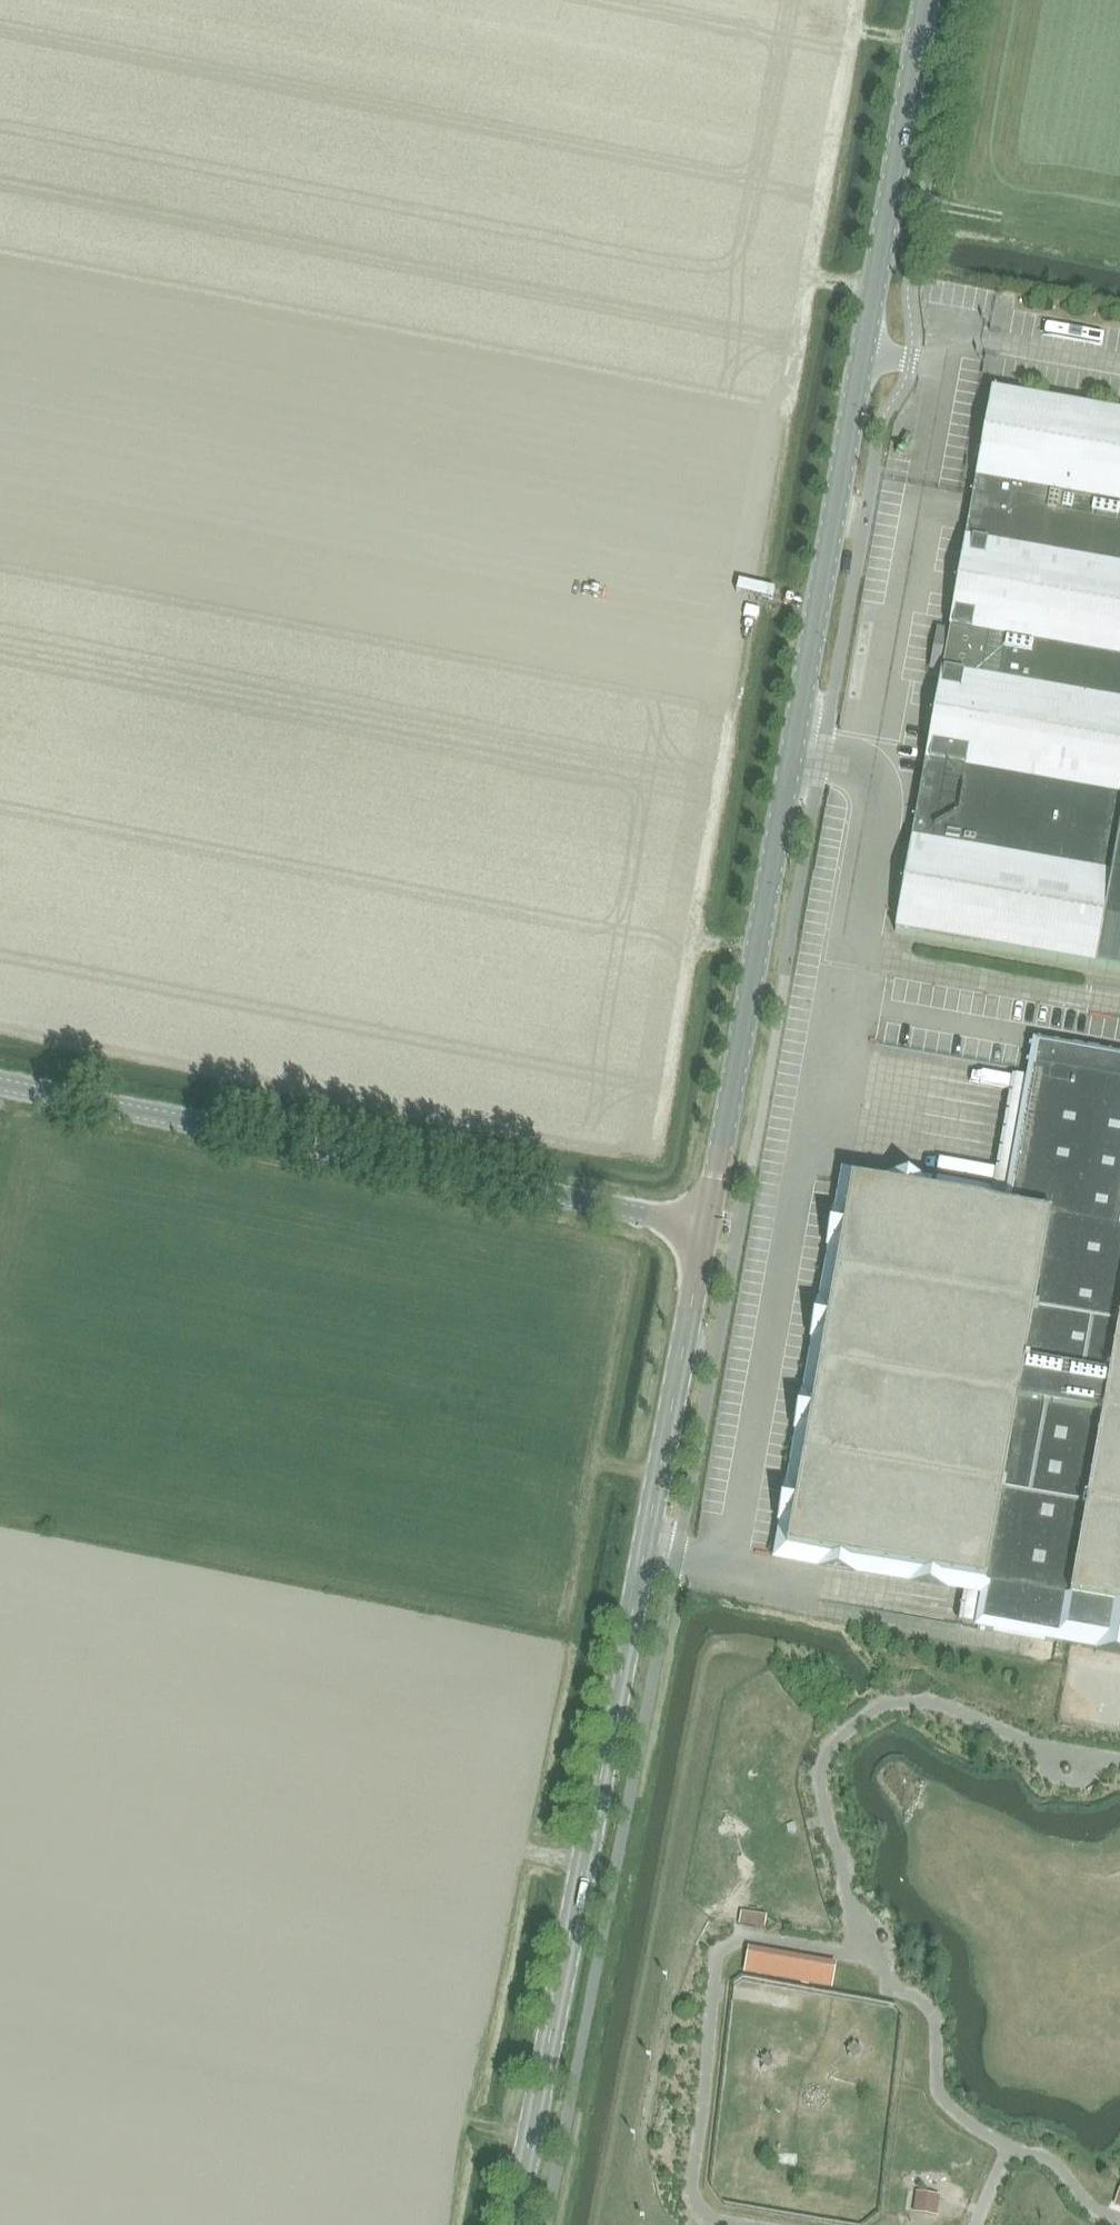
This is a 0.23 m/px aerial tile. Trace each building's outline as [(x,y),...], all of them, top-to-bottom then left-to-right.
[(990,394),(949,628),(951,628),(950,634),(944,633),(937,670),(944,671),(943,675),(940,674),(924,765),(926,766),(897,934),(1119,975),(1119,417),(990,394)] [(785,1552),(984,1587),(977,1629),(1062,1644),(1119,1654),(1119,1060),(1034,1044),(1028,1080),(1015,1078),(992,1204),(1006,1206),(1005,1213),(850,1186),(787,1540),(785,1552)] [(741,1913),(739,1926),(765,1931),(767,1918),(741,1913)] [(748,1954),(745,1972),(831,1987),(834,1969),(748,1954)] [(917,2195),(915,2214),(935,2217),(938,2198),(917,2195)]
